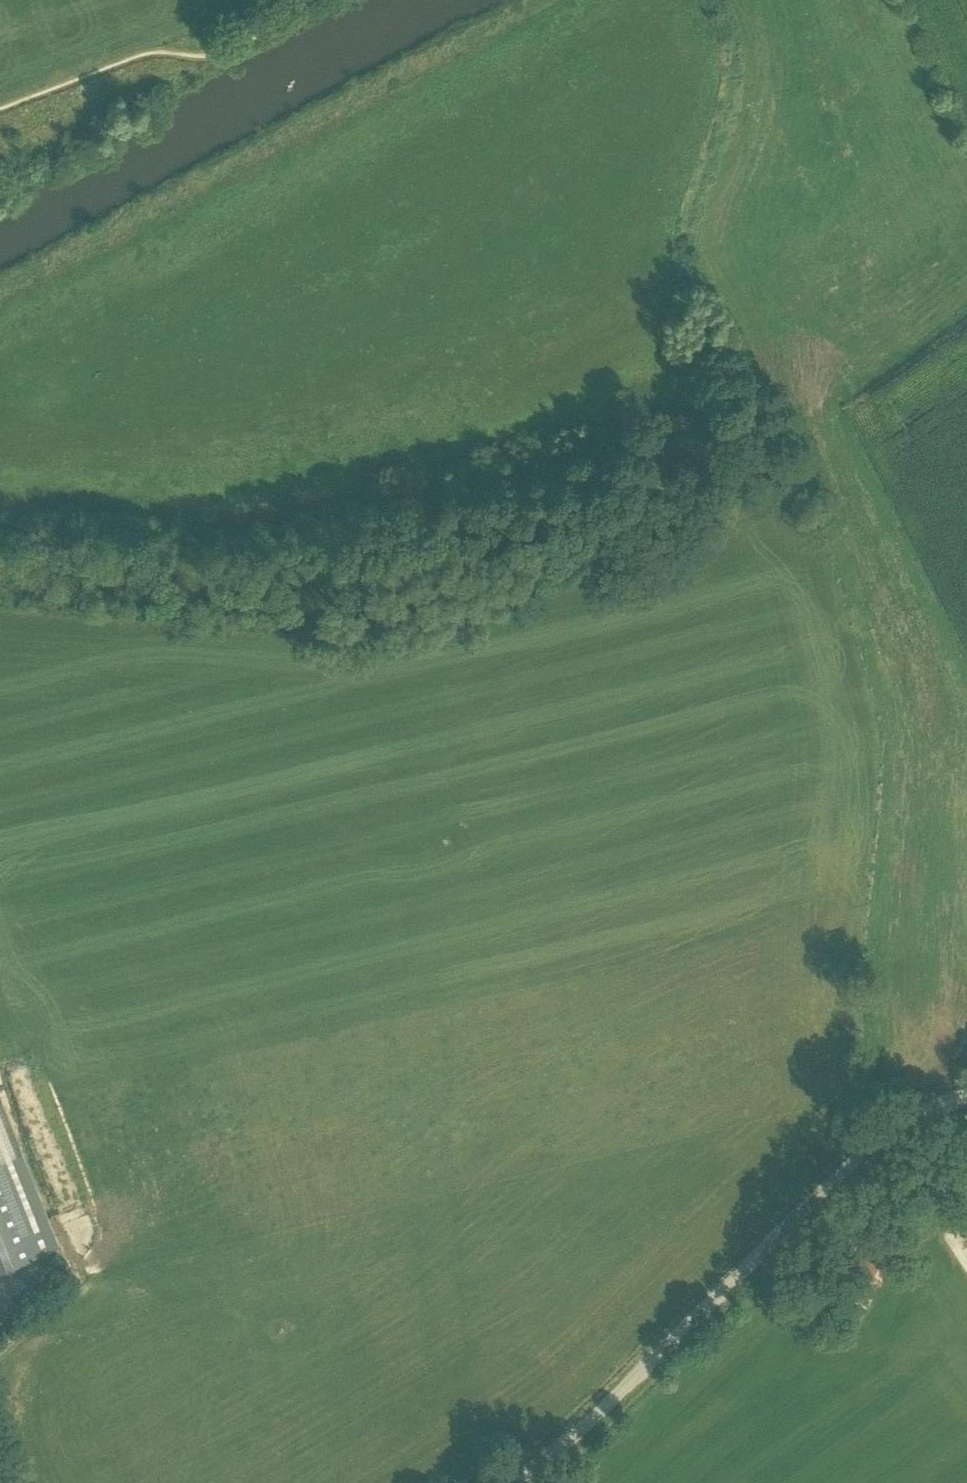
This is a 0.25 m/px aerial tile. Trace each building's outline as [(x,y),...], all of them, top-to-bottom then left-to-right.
[(0,1103),(0,1272),(60,1248),(22,1151),(2,1102),(0,1103)] [(847,1292),(866,1304),(894,1260),(870,1245),(862,1258),(849,1278),(842,1289),(847,1292)]
